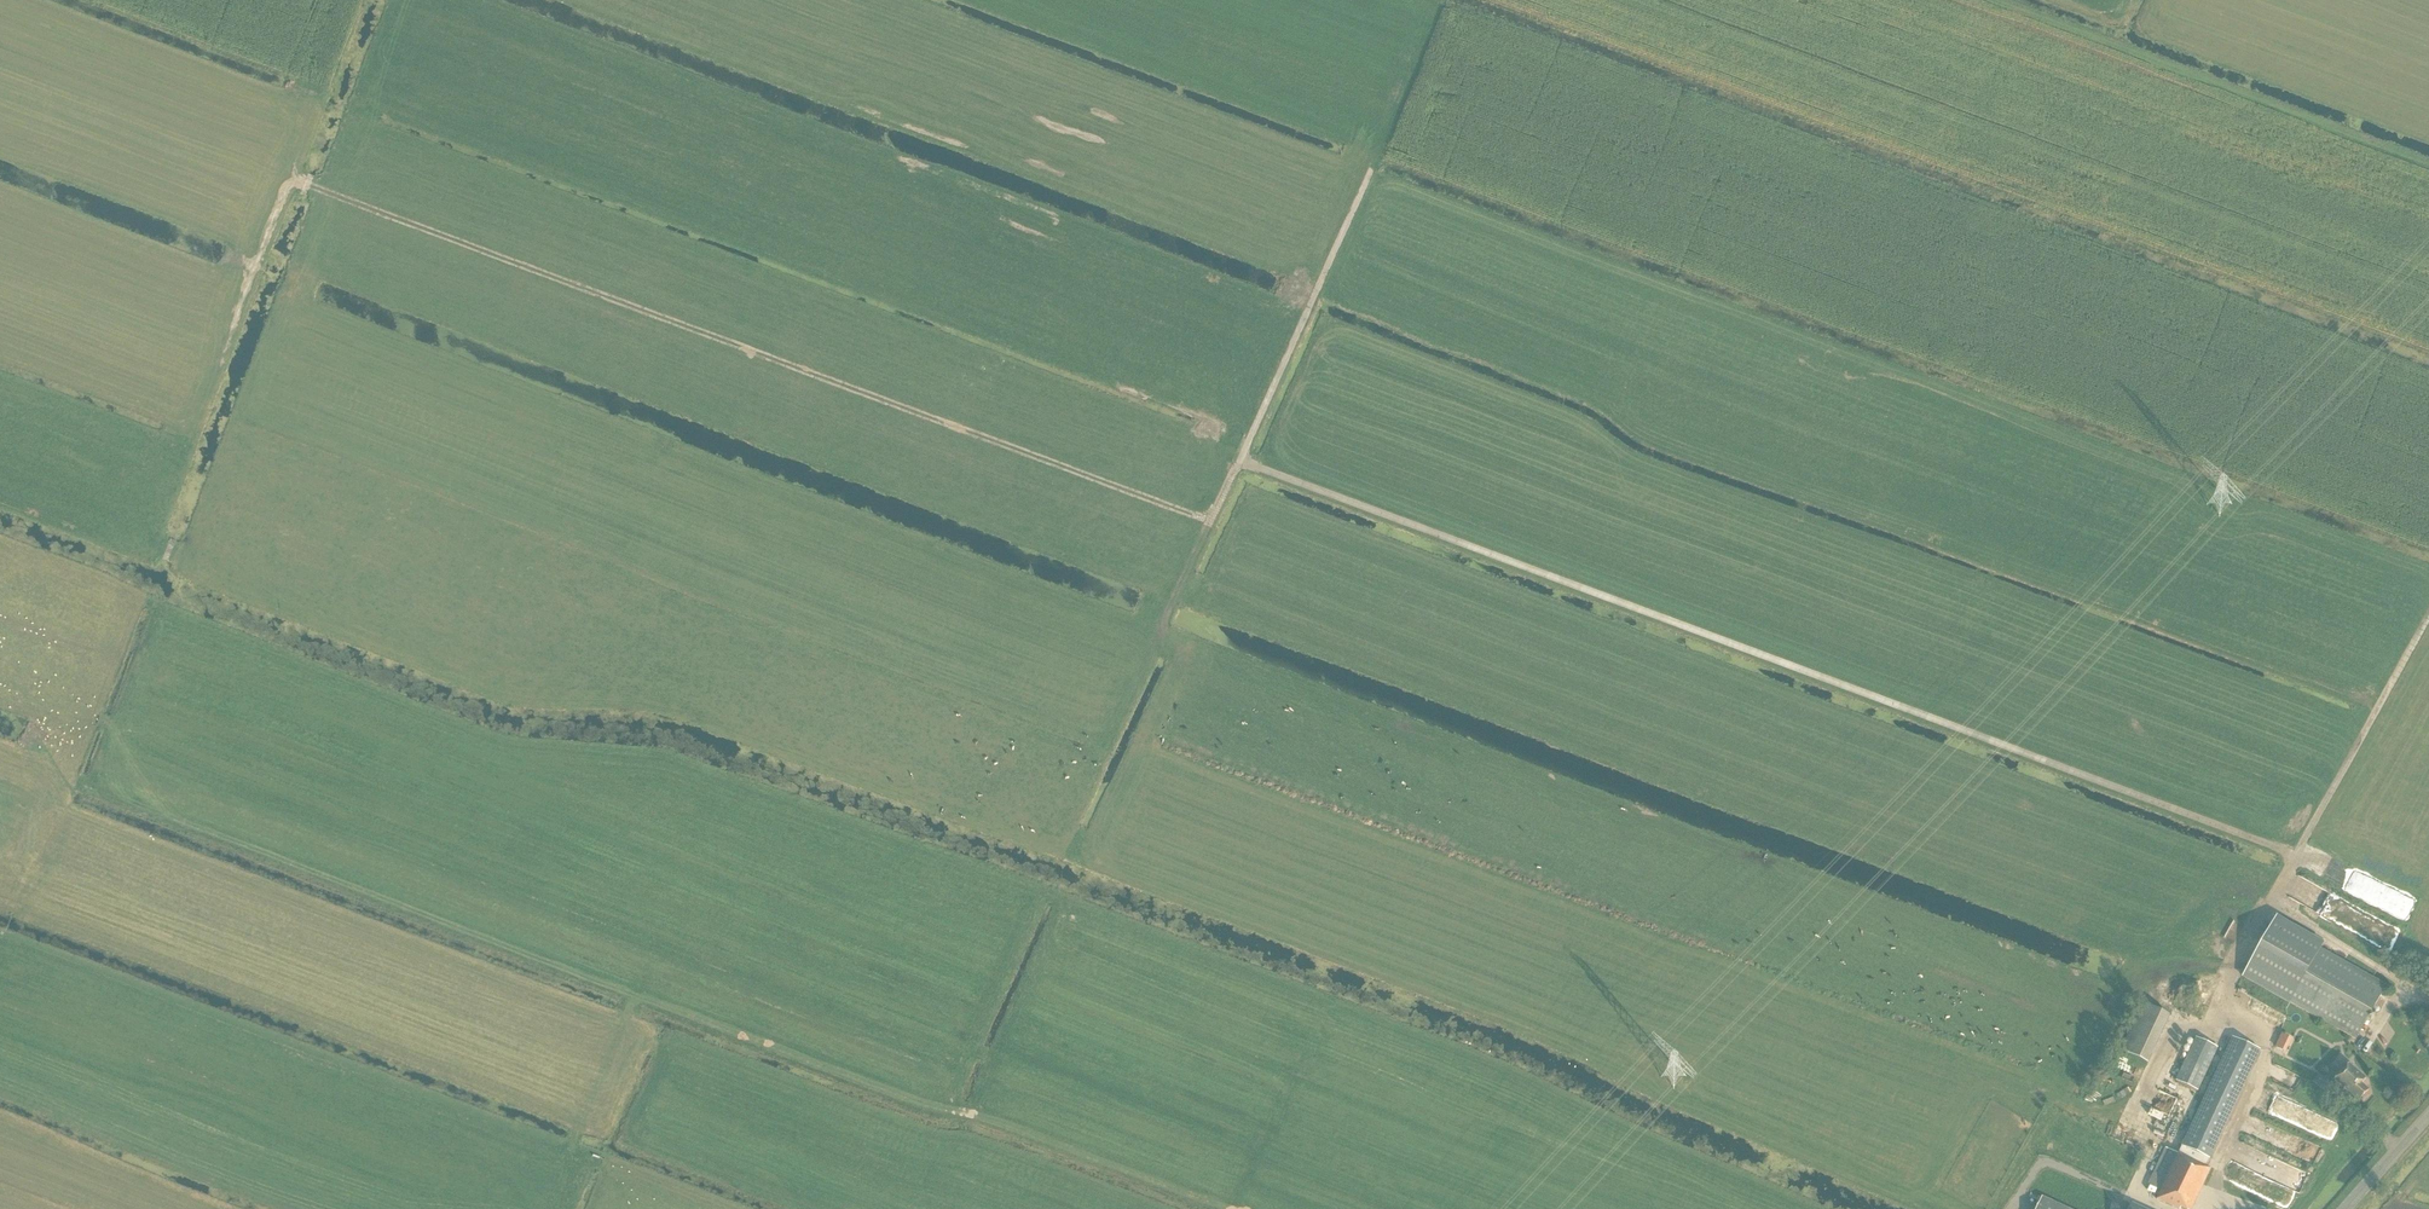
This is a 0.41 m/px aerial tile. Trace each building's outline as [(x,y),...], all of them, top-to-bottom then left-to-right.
[(2291,1002),(2292,1003),(2356,1040),(2387,988),(2320,949),(2324,942),(2276,916),(2242,977),(2289,1004),(2291,1002)] [(2121,1051),(2148,1064),(2170,1016),(2143,1004),(2121,1051)] [(2271,1024),(2276,1014),(2266,1009),(2261,1019),(2271,1024)] [(2193,1114),(2216,1044),(2192,1036),(2174,1090),(2189,1095),(2184,1111),(2193,1114)] [(2402,1042),(2399,1037),(2390,1041),(2392,1046),(2402,1042)] [(2156,1200),(2178,1208),(2181,1208),(2182,1208),(2191,1208),(2211,1168),(2206,1166),(2210,1159),(2209,1158),(2260,1051),(2233,1038),(2183,1147),(2179,1154),(2166,1149),(2153,1176),(2149,1184),(2160,1190),(2156,1200)] [(2335,1081),(2358,1101),(2369,1090),(2361,1084),(2366,1079),(2350,1064),(2335,1081)] [(2298,1076),(2279,1069),(2275,1080),(2293,1088),(2298,1076)] [(2313,1081),(2329,1095),(2335,1088),(2319,1074),(2313,1081)] [(2103,1104),(2112,1109),(2117,1098),(2108,1093),(2103,1104)] [(2319,1137),(2329,1123),(2321,1118),(2312,1132),(2319,1137)] [(2318,1143),(2247,1120),(2242,1136),(2313,1160),(2318,1143)] [(2042,1197),(2036,1208),(2069,1208),(2042,1197)]
